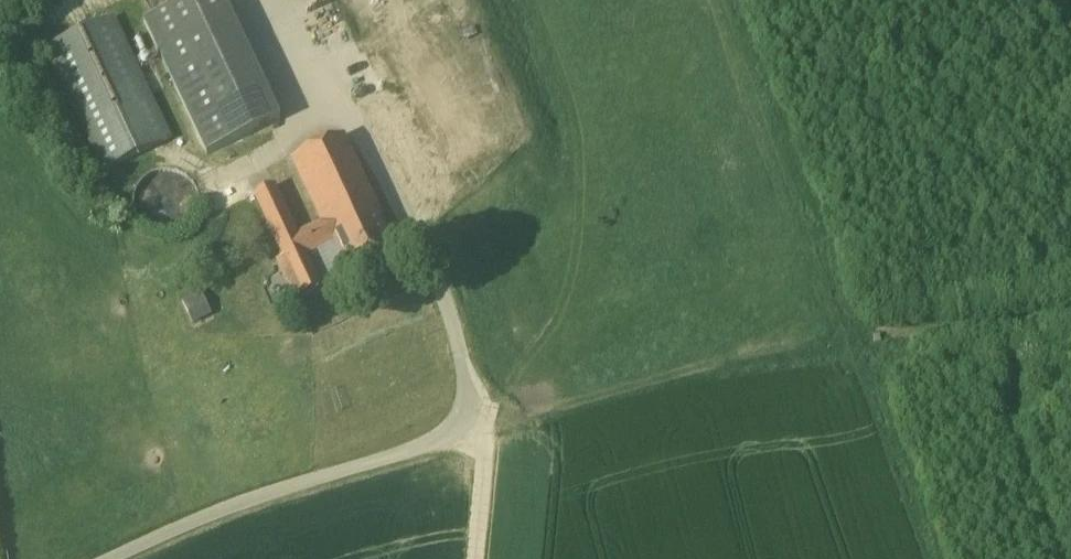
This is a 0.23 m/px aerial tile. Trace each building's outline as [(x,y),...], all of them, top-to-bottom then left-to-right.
[(227,0),(189,0),(144,21),(207,155),(283,119),(227,0)] [(48,49),(49,50),(105,170),(111,167),(172,138),(115,17),(48,49)] [(357,103),(382,150),(401,140),(376,93),(357,103)] [(311,227),(322,248),(336,242),(350,273),(397,251),(380,216),(384,214),(346,135),(293,160),(322,222),(311,227)] [(134,198),(134,201),(134,203),(134,205),(134,208),(135,210),(135,212),(136,214),(137,216),(138,218),(140,220),(141,222),(143,224),(144,226),(146,227),(148,229),(150,230),(152,231),(154,232),(156,233),(158,234),(161,234),(163,234),(165,235),(168,235),(170,235),(172,234),(175,234),(177,233),(179,232),(181,232),(183,231),(185,229),(187,228),(189,227),(191,225),(192,223),(194,221),(195,219),(196,217),(198,215),(198,213),(199,211),(200,209),(200,206),(201,204),(201,202),(201,199),(200,197),(200,195),(200,193),(199,190),(198,188),(197,186),(196,184),(195,182),(193,180),(192,178),(190,177),(188,175),(186,174),(184,172),(182,171),(180,170),(178,170),(176,169),(174,168),(171,168),(169,168),(167,168),(164,168),(162,168),(160,169),(157,169),(155,170),(153,171),(151,172),(149,173),(147,174),(145,176),(143,177),(142,179),(140,181),(139,183),(138,185),(137,187),(136,189),(135,191),(134,194),(134,196),(134,198)] [(322,248),(311,227),(299,233),(276,185),(255,195),(285,258),(278,261),(296,299),(322,286),(308,255),(322,248)] [(194,322),(214,313),(203,290),(183,299),(194,322)]
